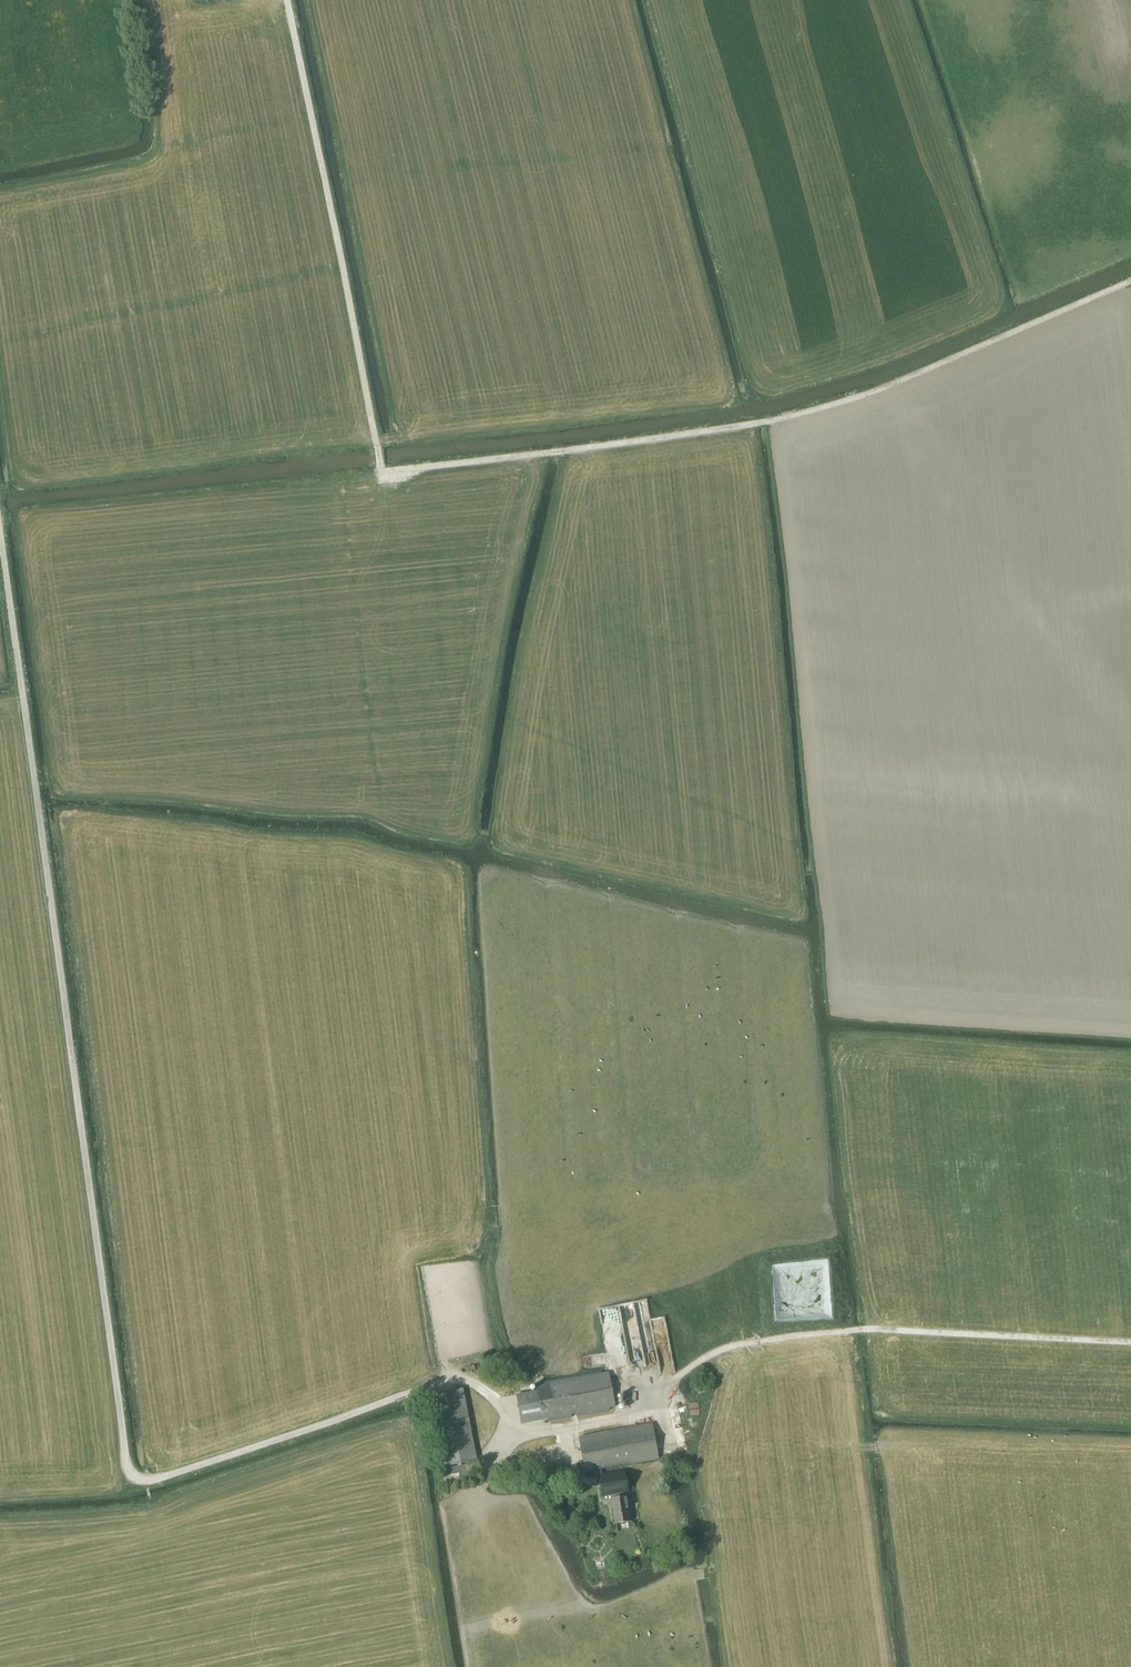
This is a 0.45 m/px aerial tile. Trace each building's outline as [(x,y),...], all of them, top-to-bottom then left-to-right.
[(676,1373),(666,1317),(652,1319),(648,1300),(602,1308),(605,1326),(621,1323),(624,1338),(639,1336),(645,1367),(661,1364),(662,1375),(676,1373)] [(609,1372),(536,1386),(537,1390),(530,1391),(516,1394),(521,1424),(609,1408),(616,1407),(609,1372)] [(444,1468),(477,1461),(463,1390),(430,1396),(444,1468)] [(659,1459),(652,1423),(626,1428),(579,1436),(586,1472),(594,1471),(595,1476),(597,1476),(601,1498),(611,1496),(612,1498),(609,1499),(611,1507),(615,1524),(631,1521),(627,1497),(625,1497),(625,1493),(629,1492),(625,1470),(602,1475),(601,1469),(659,1459)] [(142,1504),(145,1517),(158,1514),(156,1501),(142,1504)]
